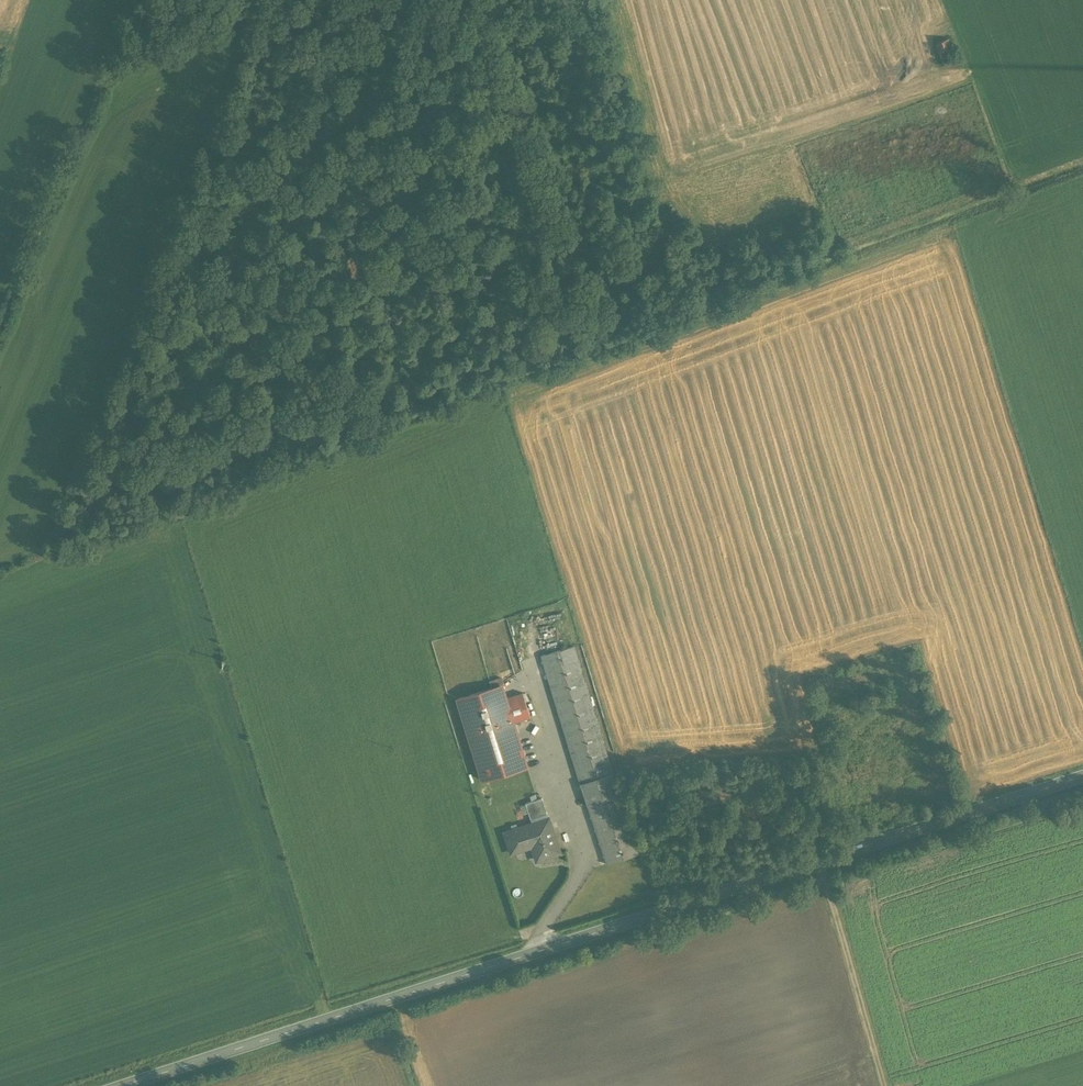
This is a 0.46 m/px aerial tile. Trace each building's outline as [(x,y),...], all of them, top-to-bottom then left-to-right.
[(949,36),(937,40),(945,61),(956,57),(949,36)] [(538,648),(605,852),(645,839),(577,635),(538,648)] [(507,672),(457,688),(483,771),(532,756),(518,714),(534,709),(526,682),(511,686),(507,672)] [(532,812),(509,818),(516,844),(533,840),(537,851),(564,844),(548,785),(526,791),(532,812)]
